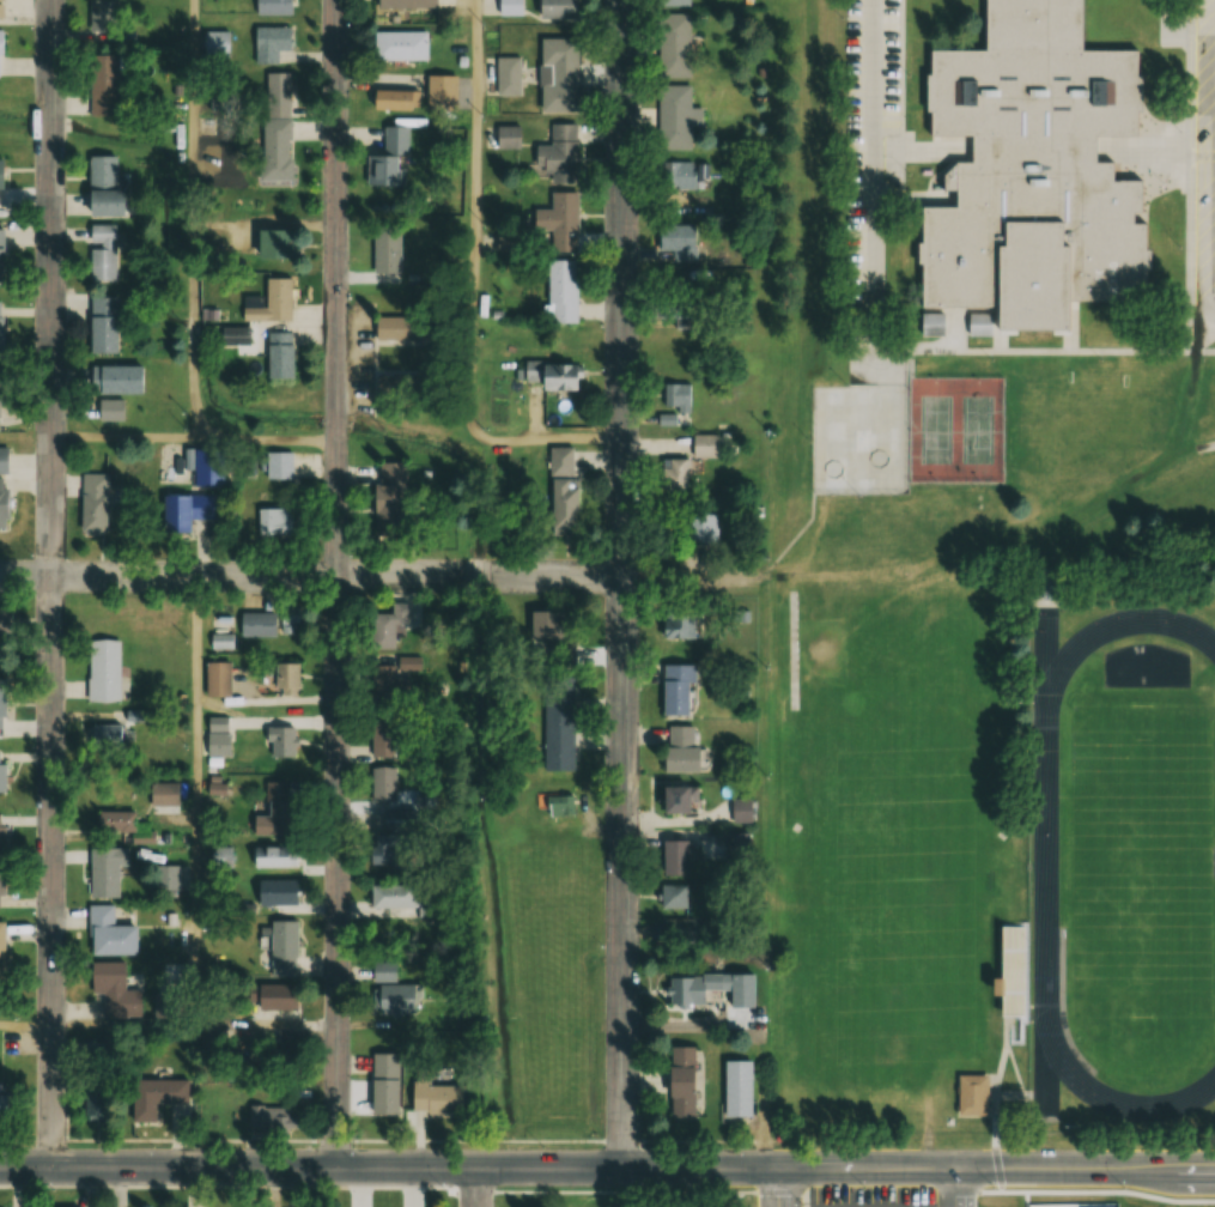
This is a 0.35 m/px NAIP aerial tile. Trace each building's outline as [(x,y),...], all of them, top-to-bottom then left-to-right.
[(89,41),(117,41),(117,0),(89,0),(89,41)] [(292,15),(292,0),(255,0),(255,15),(292,15)] [(490,15),(522,15),(522,0),(490,0),(490,15)] [(536,19),(573,19),(573,0),(536,0),(536,19)] [(979,47),(925,47),(925,137),(967,135),(967,160),(952,160),(952,207),(919,207),(919,305),(991,305),(991,328),(1061,328),(1061,297),(1142,297),(1141,223),(1129,223),(1129,211),(1136,211),(1136,182),(1107,182),(1107,163),(1092,163),(1092,137),(1136,137),(1135,47),(1081,48),(1080,0),(978,0),(979,47)] [(689,78),(689,13),(658,13),(658,78),(689,78)] [(278,50),(289,50),(289,26),(254,27),(254,64),(278,64),(278,50)] [(426,61),(426,31),(373,31),(373,61),(426,61)] [(539,38),(539,111),(576,111),(576,38),(539,38)] [(118,117),(117,55),(87,55),(88,117),(118,117)] [(495,96),(520,96),(520,56),(495,56),(495,96)] [(290,72),(262,72),(262,180),(290,180),(290,72)] [(427,107),(455,107),(455,75),(427,75),(427,107)] [(690,149),(690,124),(700,124),(700,107),(691,107),(692,85),(660,85),(659,149),(690,149)] [(417,90),(371,90),(371,110),(417,110),(417,90)] [(549,183),(576,183),(576,123),(551,123),(551,146),(533,146),(533,170),(549,170),(549,183)] [(488,126),(488,148),(519,148),(519,126),(488,126)] [(366,185),(405,185),(405,170),(398,170),(398,154),(410,154),(410,127),(384,127),(384,155),(367,155),(366,185)] [(87,156),(87,217),(117,217),(117,156),(87,156)] [(694,188),(694,161),(664,161),(664,188),(694,188)] [(577,192),(550,192),(550,209),(531,209),(530,230),(551,230),(551,252),(577,252),(577,192)] [(400,272),(400,222),(373,222),(373,272),(400,272)] [(657,224),(657,253),(692,253),(692,224),(657,224)] [(88,226),(88,281),(114,281),(114,226),(88,226)] [(297,259),(297,230),(255,230),(255,259),(297,259)] [(575,323),(575,259),(548,259),(548,323),(575,323)] [(290,321),(290,277),(266,277),(266,307),(241,307),(241,321),(290,321)] [(668,295),(670,319),(690,317),(688,294),(668,295)] [(88,353),(117,353),(117,296),(88,296),(88,353)] [(920,335),(941,335),(941,314),(920,314),(920,335)] [(424,340),(424,317),(375,317),(375,340),(424,340)] [(250,327),(220,327),(220,344),(250,344),(250,327)] [(293,379),(293,333),(268,333),(268,379),(293,379)] [(578,389),(578,361),(524,361),(524,389),(578,389)] [(138,394),(138,366),(90,366),(90,394),(138,394)] [(416,375),(375,375),(376,399),(417,398),(416,375)] [(664,409),(691,409),(691,383),(664,383),(664,409)] [(98,421),(124,421),(124,401),(98,401),(98,421)] [(719,458),(718,434),(691,435),(692,458),(719,458)] [(224,474),(224,449),(198,449),(198,474),(224,474)] [(266,479),(293,479),(293,452),(266,452),(266,479)] [(663,486),(687,486),(687,458),(663,458),(663,486)] [(374,539),(404,539),(404,462),(374,462),(374,539)] [(81,532),(106,532),(106,474),(81,474),(81,532)] [(552,534),(579,534),(579,479),(552,479),(552,534)] [(161,494),(161,534),(189,534),(189,518),(214,518),(214,494),(161,494)] [(277,508),(258,508),(258,537),(291,537),(291,519),(277,519),(277,508)] [(716,514),(689,514),(689,543),(716,543),(716,514)] [(1038,569),(1038,604),(1057,602),(1057,569),(1038,569)] [(395,649),(395,623),(411,623),(412,602),(391,602),(391,613),(371,613),(371,649),(395,649)] [(12,606),(0,606),(0,635),(12,635),(12,606)] [(279,635),(299,635),(299,608),(279,608),(279,635)] [(240,636),(275,636),(275,612),(240,612),(240,636)] [(695,613),(661,613),(661,639),(695,639),(695,613)] [(211,649),(232,649),(232,634),(211,634),(211,649)] [(119,639),(89,639),(89,702),(119,702),(119,639)] [(574,659),(574,641),(553,641),(553,659),(574,659)] [(229,661),(205,661),(205,697),(229,697),(229,661)] [(298,662),(270,662),(270,694),(298,694),(298,662)] [(375,665),(375,702),(397,702),(397,665),(375,665)] [(695,665),(663,665),(662,715),(689,715),(689,683),(695,683),(695,665)] [(544,771),(575,771),(575,681),(544,681),(544,771)] [(205,717),(205,756),(229,756),(229,717),(205,717)] [(123,725),(87,725),(87,749),(123,749),(123,725)] [(696,772),(696,726),(664,726),(664,772),(696,772)] [(265,727),(265,758),(295,758),(295,727),(265,727)] [(372,802),(395,802),(395,767),(372,767),(372,802)] [(178,805),(178,782),(150,782),(150,805),(178,805)] [(289,782),(266,782),(266,817),(252,817),(252,836),(289,836),(289,782)] [(660,785),(660,813),(697,813),(697,785),(660,785)] [(733,822),(751,822),(751,799),(733,799),(733,822)] [(417,811),(373,810),(372,864),(393,864),(393,831),(417,832),(417,811)] [(133,811),(95,811),(95,830),(127,831),(127,844),(153,844),(153,830),(133,830),(133,811)] [(661,875),(688,875),(688,841),(661,841),(661,875)] [(118,897),(118,865),(127,865),(127,848),(90,848),(90,897),(118,897)] [(296,868),(296,848),(251,848),(251,868),(296,868)] [(255,880),(255,906),(296,906),(296,880),(255,880)] [(414,907),(414,884),(370,884),(370,907),(414,907)] [(686,885),(660,885),(660,908),(686,908),(686,885)] [(113,904),(91,904),(91,954),(135,954),(135,925),(113,925),(113,904)] [(296,977),(296,922),(270,922),(270,977),(296,977)] [(997,926),(998,977),(985,977),(986,1000),(997,999),(997,1018),(1026,1017),(1025,926),(997,926)] [(141,1018),(140,989),(124,989),(124,961),(91,962),(91,992),(103,992),(104,1019),(141,1018)] [(396,962),(372,961),(371,1014),(414,1015),(415,984),(396,983),(396,962)] [(667,978),(667,1002),(703,1002),(703,978),(667,978)] [(255,984),(255,1009),(289,1009),(289,984),(255,984)] [(755,1007),(755,984),(736,984),(736,1007),(755,1007)] [(667,1116),(694,1116),(694,1047),(666,1047),(667,1116)] [(370,1114),(398,1114),(398,1053),(370,1053),(370,1114)] [(724,1061),(724,1118),(751,1118),(751,1061),(724,1061)] [(429,1068),(411,1068),(411,1112),(460,1112),(460,1085),(429,1085),(429,1068)] [(956,1074),(956,1115),(986,1114),(985,1073),(956,1074)] [(155,1104),(189,1104),(189,1079),(132,1079),(132,1123),(155,1123),(155,1104)] [(248,1106),(248,1125),(264,1125),(264,1133),(299,1133),(299,1116),(280,1116),(280,1106),(248,1106)]
